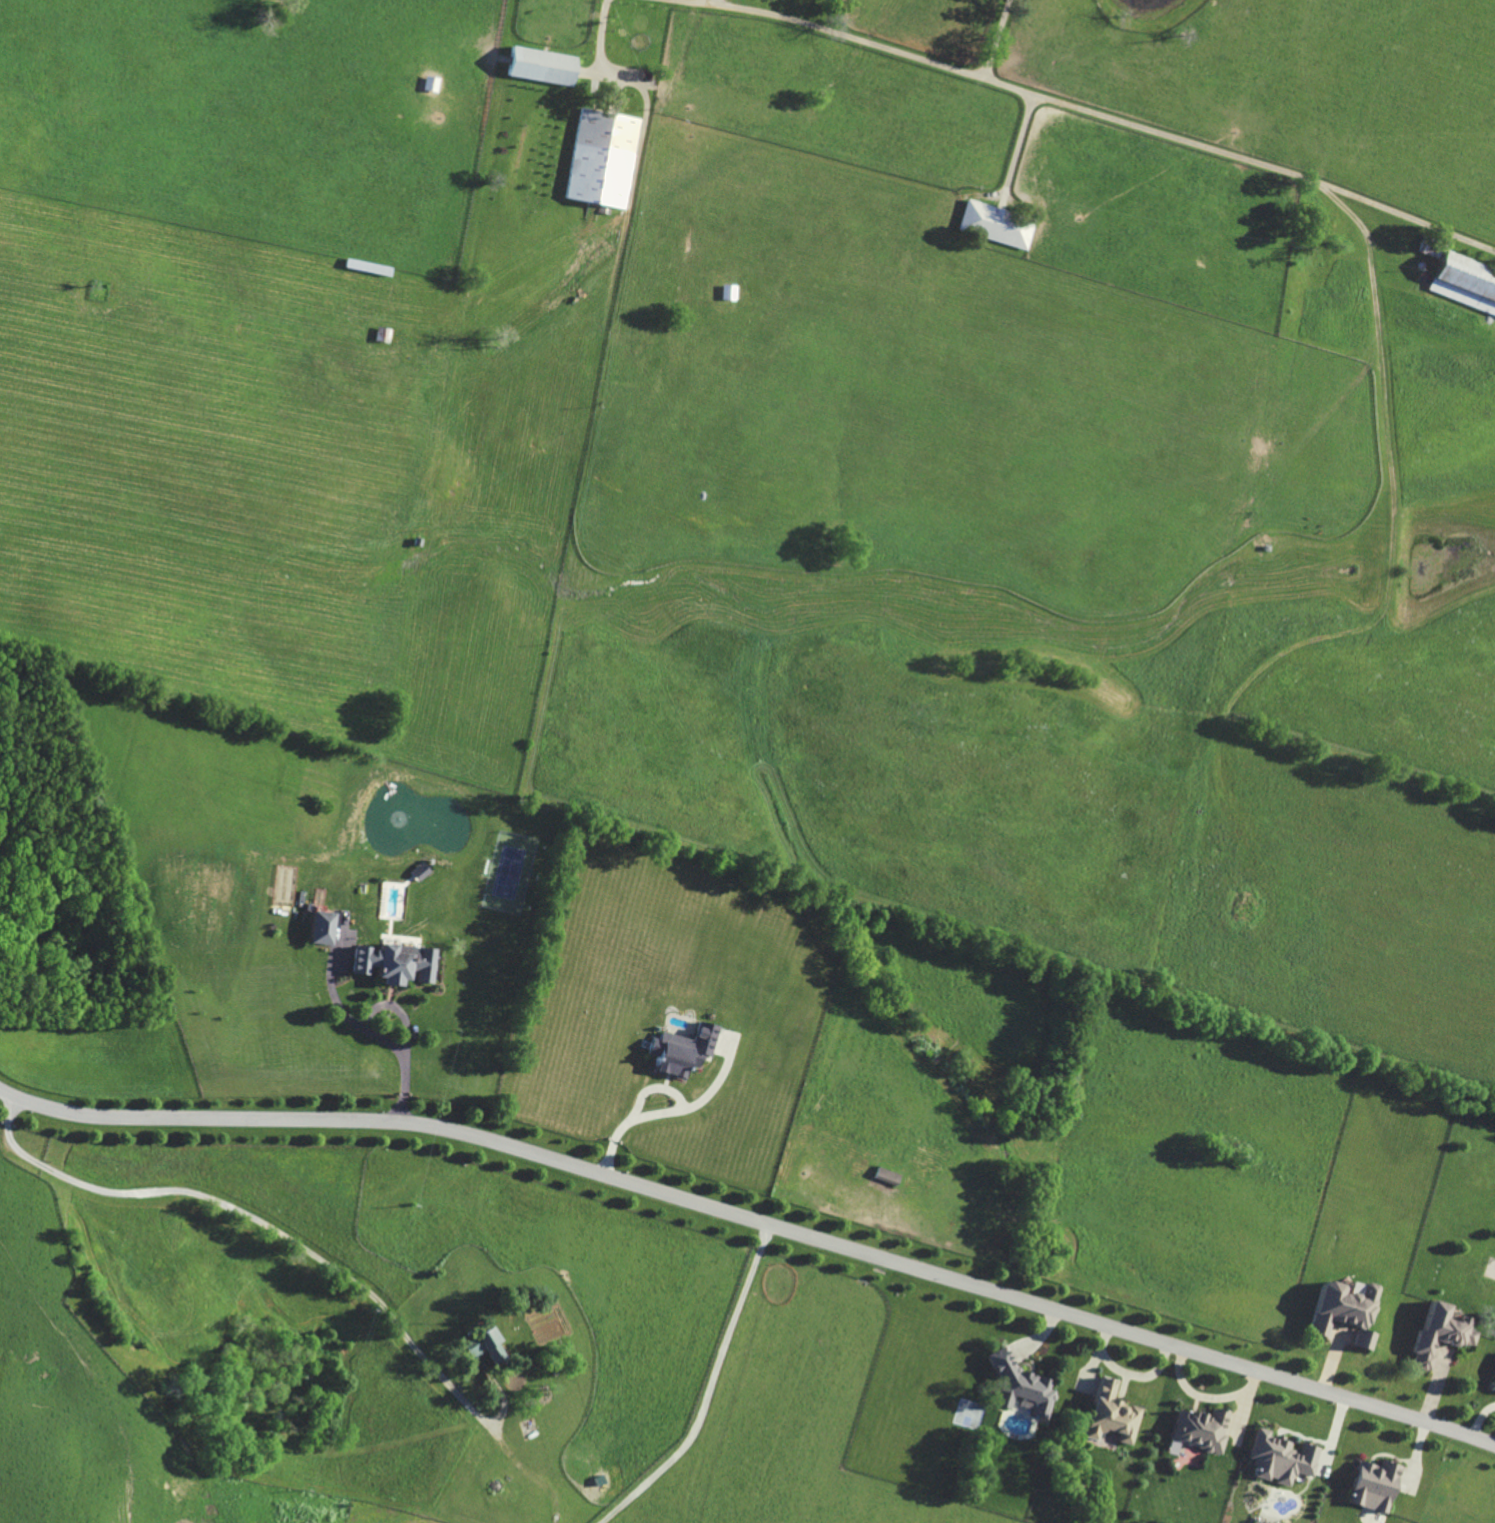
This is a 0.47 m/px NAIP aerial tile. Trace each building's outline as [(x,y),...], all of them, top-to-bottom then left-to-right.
[(575,55),(511,47),(507,77),(571,85),(575,55)] [(623,209),(639,118),(609,113),(608,118),(594,116),(595,110),(581,108),(565,199),(623,209)] [(1027,250),(1035,219),(966,201),(958,232),(1027,250)] [(1494,314),(1494,269),(1443,250),(1428,290),(1494,314)] [(737,285),(722,285),(721,299),(736,300),(737,285)] [(331,945),(336,913),(314,910),(310,942),(331,945)] [(436,948),(380,943),(380,948),(355,946),(353,973),(373,975),(373,977),(383,978),(383,985),(402,987),(402,980),(409,981),(410,971),(417,971),(416,982),(433,983),(436,948)] [(720,1026),(700,1021),(696,1039),(662,1032),(660,1039),(653,1038),(649,1054),(657,1056),(653,1072),(685,1079),(688,1065),(701,1068),(704,1056),(712,1057),(720,1026)] [(1308,1333),(1325,1337),(1330,1320),(1356,1327),(1351,1346),(1370,1351),(1374,1333),(1366,1331),(1378,1285),(1364,1282),(1360,1296),(1342,1291),(1343,1285),(1321,1279),(1308,1333)] [(1411,1352),(1416,1354),(1412,1366),(1424,1370),(1429,1370),(1431,1364),(1431,1350),(1434,1342),(1440,1342),(1452,1346),(1472,1345),(1475,1337),(1474,1330),(1468,1329),(1468,1318),(1462,1316),(1455,1316),(1447,1314),(1447,1305),(1431,1300),(1422,1330),(1418,1330),(1411,1352)] [(471,1359),(485,1351),(494,1366),(506,1359),(497,1343),(500,1341),(491,1326),(475,1336),(475,1337),(462,1345),(471,1359)] [(1014,1370),(1002,1346),(985,1354),(998,1381),(992,1405),(1008,1409),(1013,1392),(1020,1407),(1029,1409),(1028,1415),(1045,1419),(1052,1390),(1047,1388),(1049,1379),(1014,1370)] [(1131,1445),(1141,1407),(1129,1404),(1128,1409),(1122,1407),(1124,1400),(1112,1396),(1116,1380),(1099,1375),(1083,1437),(1096,1440),(1098,1429),(1119,1435),(1117,1442),(1131,1445)] [(1169,1441),(1221,1454),(1226,1436),(1222,1435),(1228,1412),(1212,1408),(1210,1416),(1178,1408),(1169,1441)] [(1319,1447),(1300,1443),(1298,1452),(1289,1450),(1291,1441),(1271,1437),(1273,1431),(1256,1427),(1249,1458),(1256,1460),(1252,1477),(1291,1486),(1294,1472),(1313,1477),(1319,1447)] [(1386,1514),(1401,1465),(1382,1459),(1380,1466),(1359,1460),(1347,1502),(1386,1514)]
